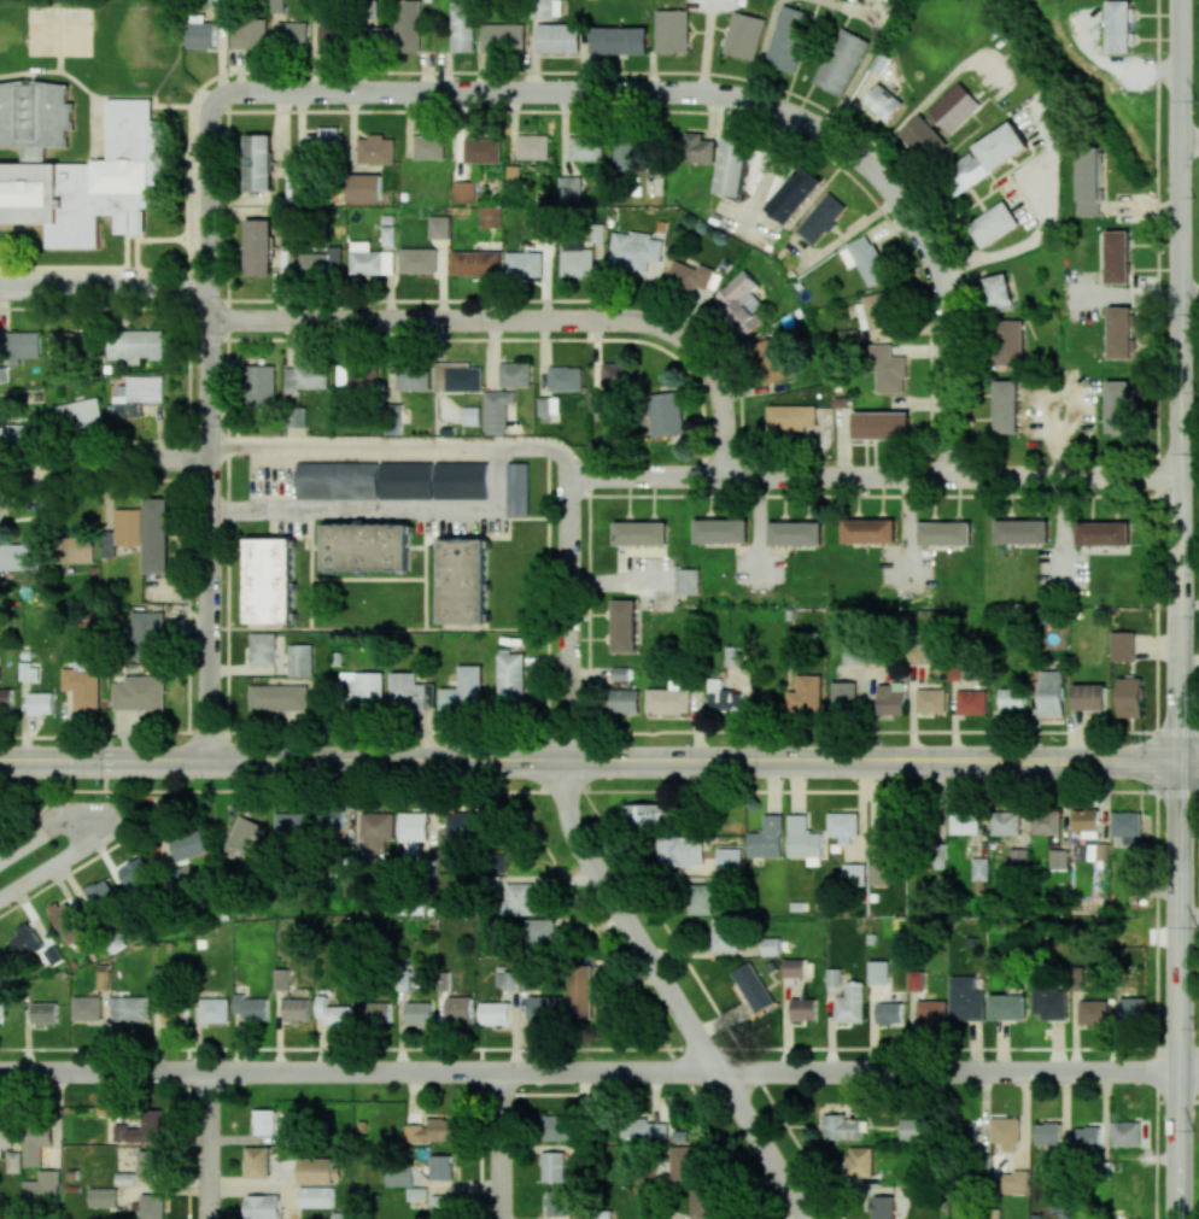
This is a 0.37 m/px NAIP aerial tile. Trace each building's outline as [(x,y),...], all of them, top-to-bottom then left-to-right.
[(285,0),(271,0),(271,12),(284,13),(285,0)] [(420,0),(405,0),(395,0),(396,52),(421,51),(420,0)] [(561,18),(562,0),(534,0),(534,17),(561,18)] [(1108,53),(1133,53),(1132,1),(1108,1),(1108,53)] [(451,51),(473,52),(474,2),(451,2),(451,51)] [(766,65),(797,73),(811,12),(781,5),(766,65)] [(655,53),(688,53),(689,10),(656,10),(655,53)] [(753,61),(766,20),(735,10),(722,52),(753,61)] [(234,49),(268,48),(267,19),(234,20),(234,49)] [(320,51),(340,50),(340,21),(319,21),(320,51)] [(216,49),(216,23),(188,22),(187,48),(216,49)] [(308,22),(277,22),(276,47),(307,48),(308,22)] [(482,24),(482,53),(526,52),(525,23),(482,24)] [(579,53),(580,24),(538,23),(537,52),(579,53)] [(390,29),(364,27),(363,48),(389,49),(390,29)] [(593,54),(648,54),(648,27),(592,28),(593,54)] [(813,84),(843,97),(869,40),(839,27),(813,84)] [(47,225),(46,248),(99,248),(99,215),(116,215),(115,234),(140,234),(167,177),(168,120),(152,120),(152,99),(108,99),(107,163),(51,162),(71,119),(71,83),(0,82),(0,146),(23,147),(22,164),(0,164),(0,224),(47,225)] [(928,111),(950,134),(981,105),(959,82),(928,111)] [(863,104),(888,123),(903,103),(878,84),(863,104)] [(947,142),(919,114),(898,134),(925,162),(947,142)] [(1031,147),(1014,122),(941,169),(958,195),(1031,147)] [(319,134),(306,134),(307,153),(342,152),(341,126),(318,127),(319,134)] [(703,134),(679,133),(677,161),(714,163),(715,140),(703,140),(703,134)] [(246,191),(272,190),(271,134),(245,135),(246,191)] [(413,158),(444,158),(444,134),(414,134),(413,158)] [(547,159),(548,136),(518,135),(518,158),(547,159)] [(394,163),(395,139),(384,138),(384,137),(358,136),(358,162),(394,163)] [(570,137),(569,159),(602,160),(602,137),(570,137)] [(716,193),(742,197),(751,142),(724,137),(716,193)] [(464,162),(499,163),(500,139),(464,138),(464,162)] [(643,170),(642,141),(614,142),(614,170),(643,170)] [(1077,216),(1099,216),(1100,202),(1101,202),(1102,150),(1079,149),(1077,216)] [(822,181),(801,165),(767,209),(787,225),(822,181)] [(381,175),(348,174),(348,202),(380,202),(381,175)] [(580,176),(558,176),(558,200),(580,199),(580,176)] [(475,203),(475,181),(454,181),(453,202),(475,203)] [(815,246),(847,208),(828,192),(796,230),(815,246)] [(982,249),(1021,225),(1005,201),(967,225),(982,249)] [(429,238),(448,239),(449,216),(429,216),(429,238)] [(271,219),(245,219),(246,276),(272,275),(271,219)] [(395,245),(395,226),(382,226),(382,245),(395,245)] [(660,262),(662,241),(651,240),(651,234),(612,231),(609,267),(647,270),(647,262),(660,262)] [(1129,231),(1106,231),(1107,283),(1129,283),(1129,231)] [(839,249),(848,268),(857,263),(868,287),(889,277),(869,235),(839,249)] [(394,251),(370,251),(370,241),(350,241),(350,274),(393,274),(394,251)] [(561,276),(592,276),(592,248),(583,248),(583,242),(561,242),(561,276)] [(340,246),(328,246),(328,252),(299,253),(300,275),(341,273),(340,246)] [(400,272),(436,273),(436,248),(400,248),(400,272)] [(452,276),(500,277),(500,251),(452,251),(452,276)] [(541,276),(541,252),(505,253),(506,277),(541,276)] [(713,270),(699,264),(697,269),(673,259),(664,281),(692,293),(695,285),(705,289),(713,270)] [(763,321),(754,312),(762,304),(751,292),(758,284),(744,269),(713,299),(748,336),(763,321)] [(990,311),(1013,309),(1010,274),(987,276),(990,311)] [(862,332),(894,328),(890,292),(857,296),(862,332)] [(1108,359),(1132,359),(1133,307),(1109,307),(1108,359)] [(1023,320),(995,320),(996,367),(1025,366),(1023,320)] [(164,358),(164,330),(108,331),(108,359),(128,359),(128,364),(141,364),(141,358),(164,358)] [(51,332),(52,356),(93,355),(93,331),(51,332)] [(0,332),(0,382),(7,382),(7,366),(20,366),(20,358),(40,358),(40,332),(0,332)] [(780,335),(752,346),(768,386),(796,374),(780,335)] [(876,392),(905,393),(905,356),(891,356),(891,344),(870,344),(870,366),(876,366),(876,392)] [(530,363),(500,363),(499,386),(529,386),(530,363)] [(481,391),(481,367),(469,367),(469,364),(435,365),(435,391),(481,391)] [(635,386),(634,364),(602,365),(602,387),(635,386)] [(275,365),(249,366),(249,408),(275,407),(275,365)] [(284,366),(285,389),(329,388),(328,365),(284,366)] [(377,366),(338,365),(337,387),(377,388),(377,366)] [(397,390),(430,390),(430,365),(396,365),(397,390)] [(549,391),(581,391),(581,366),(549,367),(549,391)] [(116,417),(142,416),(142,402),(164,402),(164,376),(127,376),(127,385),(115,385),(116,417)] [(1017,380),(994,380),(995,434),(1019,433),(1017,380)] [(1129,381),(1106,382),(1108,434),(1130,433),(1129,381)] [(485,391),(484,434),(506,434),(507,403),(515,403),(515,392),(485,391)] [(651,436),(683,433),(679,391),(647,395),(651,436)] [(58,432),(104,422),(98,397),(53,406),(58,432)] [(539,422),(558,422),(559,397),(539,397),(539,422)] [(401,434),(402,404),(385,403),(384,434),(401,434)] [(767,406),(767,430),(815,429),(815,405),(767,406)] [(479,407),(462,407),(462,425),(479,425),(479,407)] [(854,438),(910,440),(910,412),(855,411),(854,438)] [(0,415),(0,448),(34,447),(34,423),(7,424),(7,415),(0,415)] [(374,462),(297,463),(297,499),(363,498),(363,487),(374,486),(374,462)] [(433,462),(381,462),(380,498),(433,499),(433,462)] [(489,498),(488,462),(435,463),(436,499),(489,498)] [(508,517),(528,517),(528,463),(508,463),(508,517)] [(168,498),(144,499),(145,572),(170,572),(168,498)] [(139,544),(139,509),(115,509),(116,531),(101,531),(101,558),(115,558),(115,545),(139,544)] [(748,519),(695,519),(696,543),(748,542),(748,519)] [(896,520),(843,520),(843,543),(896,542),(896,520)] [(1049,520),(996,520),(996,544),(1049,544),(1049,520)] [(614,545),(667,545),(667,522),(615,521),(614,545)] [(822,544),(822,521),(769,522),(769,545),(822,544)] [(919,545),(972,546),(972,522),(920,522),(919,545)] [(1129,545),(1129,522),(1077,522),(1077,545),(1129,545)] [(410,571),(410,525),(326,523),(325,570),(410,571)] [(94,562),(94,536),(61,536),(62,563),(94,562)] [(248,623),(294,623),(294,538),(248,538),(248,623)] [(443,624),(489,623),(487,539),(441,539),(443,624)] [(37,570),(37,544),(0,544),(0,569),(37,570)] [(700,594),(699,569),(678,569),(678,594),(700,594)] [(613,653),(636,652),(636,600),(613,600),(613,653)] [(163,613),(133,612),(132,658),(162,659),(163,613)] [(1135,661),(1135,632),(1112,632),(1112,661),(1135,661)] [(275,665),(275,633),(250,633),(250,665),(275,665)] [(313,676),(312,644),(288,645),(288,676),(313,676)] [(926,645),(909,645),(910,665),(927,665),(926,645)] [(744,666),(744,646),(726,646),(726,666),(744,666)] [(844,665),(864,664),(864,649),(843,650),(844,665)] [(498,653),(497,706),(524,707),(524,654),(498,653)] [(39,662),(20,662),(20,681),(38,681),(39,662)] [(481,665),(458,665),(457,688),(439,688),(439,709),(481,710),(481,665)] [(629,668),(596,668),(596,681),(629,681),(629,668)] [(75,710),(100,710),(99,670),(63,670),(63,690),(74,690),(75,710)] [(1040,718),(1065,717),(1064,670),(1039,671),(1040,718)] [(383,672),(341,672),(341,683),(347,683),(348,710),(384,709),(383,672)] [(434,684),(415,684),(416,672),(390,672),(390,709),(434,709),(434,684)] [(788,691),(788,711),(821,712),(822,675),(798,675),(798,691),(788,691)] [(113,709),(164,710),(164,676),(124,676),(124,682),(114,682),(113,709)] [(741,711),(741,692),(721,691),(721,678),(708,678),(707,710),(741,711)] [(1118,717),(1142,717),(1142,678),(1118,678),(1118,717)] [(856,682),(833,682),(833,709),(856,709),(856,682)] [(905,714),(904,683),(878,683),(878,715),(905,714)] [(309,684),(249,685),(249,710),(310,709),(309,684)] [(1106,685),(1073,685),(1073,710),(1106,710),(1106,685)] [(1025,711),(1025,688),(1000,689),(1000,711),(1025,711)] [(0,689),(0,710),(12,710),(13,689),(0,689)] [(639,689),(611,689),(611,713),(639,713),(639,689)] [(646,713),(692,714),(692,689),(646,689),(646,713)] [(946,689),(917,689),(917,713),(946,712),(946,689)] [(986,714),(986,690),(957,690),(957,714),(986,714)] [(28,693),(29,714),(54,713),(54,692),(28,693)] [(663,803),(625,805),(626,828),(664,826),(663,803)] [(343,810),(319,811),(319,829),(344,828),(343,810)] [(950,835),(979,834),(978,810),(950,811),(950,835)] [(1098,810),(1073,810),(1073,831),(1081,831),(1081,838),(1098,838),(1098,810)] [(1031,834),(1059,834),(1060,812),(1032,811),(1031,834)] [(311,812),(274,813),(275,843),(311,842),(311,812)] [(446,839),(480,840),(480,813),(447,812),(446,839)] [(1019,836),(1020,812),(991,812),(991,835),(1019,836)] [(1141,836),(1141,813),(1112,812),(1112,836),(1141,836)] [(393,813),(362,813),(361,854),(385,854),(385,839),(393,839),(393,813)] [(427,813),(399,813),(399,842),(405,842),(405,855),(419,855),(419,841),(427,841),(427,813)] [(858,813),(828,813),(828,837),(840,837),(840,845),(858,845),(858,813)] [(878,813),(878,833),(899,833),(899,813),(878,813)] [(783,815),(763,814),(763,832),(748,831),(747,856),(782,857),(783,815)] [(789,858),(807,857),(807,866),(822,865),(822,832),(809,832),(808,815),(788,815),(789,858)] [(237,854),(238,850),(261,856),(268,824),(234,816),(226,852),(237,854)] [(209,852),(202,829),(169,839),(176,862),(209,852)] [(704,865),(703,837),(660,838),(660,866),(704,865)] [(1141,837),(1128,837),(1128,893),(1141,893),(1141,837)] [(743,849),(718,848),(718,874),(743,874),(743,849)] [(1028,849),(1010,849),(1010,867),(1028,867),(1028,849)] [(1049,868),(1067,869),(1068,850),(1049,849),(1049,868)] [(507,872),(507,853),(485,853),(485,872),(507,872)] [(128,889),(153,877),(144,856),(118,868),(128,889)] [(972,857),(972,881),(988,881),(988,857),(972,857)] [(865,864),(844,864),(843,884),(865,884),(865,864)] [(93,908),(116,898),(107,878),(84,889),(93,908)] [(533,884),(506,883),(506,901),(501,900),(501,914),(532,915),(533,884)] [(713,885),(690,884),(689,914),(712,915),(713,885)] [(48,909),(60,934),(77,926),(65,901),(48,909)] [(555,919),(527,919),(527,949),(556,948),(555,919)] [(713,951),(740,951),(741,919),(714,919),(713,951)] [(18,957),(41,945),(32,926),(9,939),(18,957)] [(784,977),(805,977),(806,959),(784,958),(784,977)] [(869,984),(888,984),(889,960),(869,960),(869,984)] [(733,970),(753,1014),(773,1004),(753,961),(733,970)] [(97,990),(110,990),(110,965),(97,965),(97,990)] [(591,966),(568,966),(569,1020),(592,1019),(591,966)] [(287,990),(288,968),(275,968),(274,990),(287,990)] [(841,986),(841,969),(828,968),(827,986),(841,986)] [(907,990),(924,991),(924,970),(908,970),(907,990)] [(984,1019),(984,991),(975,991),(975,976),(950,976),(950,1018),(984,1019)] [(864,1023),(864,982),(846,982),(846,996),(836,996),(835,1022),(864,1023)] [(1033,1018),(1067,1019),(1068,989),(1033,988),(1033,1018)] [(268,998),(243,999),(243,994),(234,994),(234,1013),(243,1013),(243,1019),(268,1019),(268,998)] [(1027,1019),(1026,994),(990,995),(990,1020),(1027,1019)] [(102,997),(73,996),(73,1019),(101,1020),(102,997)] [(150,997),(111,996),(111,1021),(150,1021),(150,997)] [(352,1024),(352,1006),(328,1006),(328,996),(318,996),(317,1018),(326,1018),(326,1023),(352,1024)] [(472,996),(447,997),(447,1019),(472,1019),(472,996)] [(562,996),(529,996),(529,1024),(562,1024),(562,996)] [(1120,1020),(1146,1020),(1146,998),(1121,997),(1120,1020)] [(229,999),(200,998),(199,1022),(229,1023),(229,999)] [(284,999),(284,1023),(301,1022),(301,1019),(310,1019),(309,998),(284,999)] [(817,1020),(817,998),(791,999),(792,1020),(817,1020)] [(162,999),(160,1024),(186,1026),(188,1000),(162,999)] [(916,1025),(945,1025),(946,1001),(917,1000),(916,1025)] [(1108,1001),(1080,1001),(1080,1024),(1108,1024),(1108,1001)] [(390,1002),(366,1003),(366,1023),(390,1023),(390,1002)] [(406,1003),(406,1025),(432,1024),(431,1002),(406,1003)] [(480,1003),(480,1025),(511,1024),(510,1002),(480,1003)] [(57,1003),(32,1003),(32,1023),(57,1023),(57,1003)] [(902,1003),(877,1003),(876,1025),(902,1025),(902,1003)] [(163,1109),(142,1109),(142,1128),(128,1129),(127,1123),(106,1124),(107,1142),(163,1141),(163,1109)] [(275,1109),(253,1109),(254,1135),(276,1134),(275,1109)] [(576,1114),(542,1115),(543,1141),(576,1140),(576,1114)] [(862,1139),(861,1119),(845,1119),(845,1114),(824,1114),(824,1140),(862,1139)] [(455,1141),(455,1118),(429,1118),(429,1125),(405,1125),(405,1141),(455,1141)] [(899,1141),(921,1141),(921,1119),(900,1118),(899,1141)] [(1002,1143),(1002,1151),(1018,1152),(1019,1119),(990,1118),(990,1142),(1002,1143)] [(15,1147),(15,1122),(0,1122),(0,1147),(15,1147)] [(622,1139),(647,1139),(647,1137),(667,1137),(667,1122),(623,1122),(622,1139)] [(976,1140),(976,1123),(961,1122),(961,1139),(976,1140)] [(1140,1122),(1112,1123),(1112,1146),(1141,1145),(1140,1122)] [(1060,1123),(1034,1123),(1034,1144),(1060,1144),(1060,1123)] [(23,1166),(40,1167),(41,1145),(51,1145),(52,1127),(24,1126),(23,1166)] [(1100,1127),(1075,1127),(1075,1148),(1100,1148),(1100,1127)] [(246,1178),(269,1177),(268,1146),(245,1147),(246,1178)] [(670,1147),(671,1179),(699,1178),(698,1146),(670,1147)] [(872,1147),(847,1147),(847,1177),(872,1177),(872,1147)] [(138,1174),(159,1175),(160,1150),(139,1149),(138,1174)] [(6,1172),(20,1172),(20,1152),(7,1152),(6,1172)] [(564,1182),(565,1152),(543,1152),(542,1181),(564,1182)] [(430,1180),(452,1180),(452,1155),(430,1155),(430,1180)] [(297,1184),(331,1185),(332,1159),(299,1157),(297,1184)] [(412,1187),(413,1166),(387,1165),(386,1186),(412,1187)] [(23,1181),(23,1203),(58,1203),(57,1169),(38,1170),(38,1181),(23,1181)] [(998,1171),(998,1194),(1028,1194),(1028,1172),(998,1171)] [(134,1185),(134,1173),(116,1173),(116,1184),(134,1185)] [(333,1207),(332,1186),(299,1187),(299,1208),(333,1207)] [(408,1201),(427,1200),(427,1187),(408,1188),(408,1201)] [(117,1206),(117,1188),(89,1189),(90,1207),(117,1206)] [(706,1218),(720,1218),(720,1189),(690,1189),(690,1218),(706,1218)] [(547,1191),(548,1216),(569,1215),(569,1190),(547,1191)] [(246,1194),(245,1218),(279,1218),(279,1195),(246,1194)] [(141,1195),(140,1218),(164,1218),(164,1195),(141,1195)] [(433,1218),(456,1218),(457,1196),(433,1195),(433,1218)] [(894,1196),(871,1196),(872,1218),(895,1218),(894,1196)]
